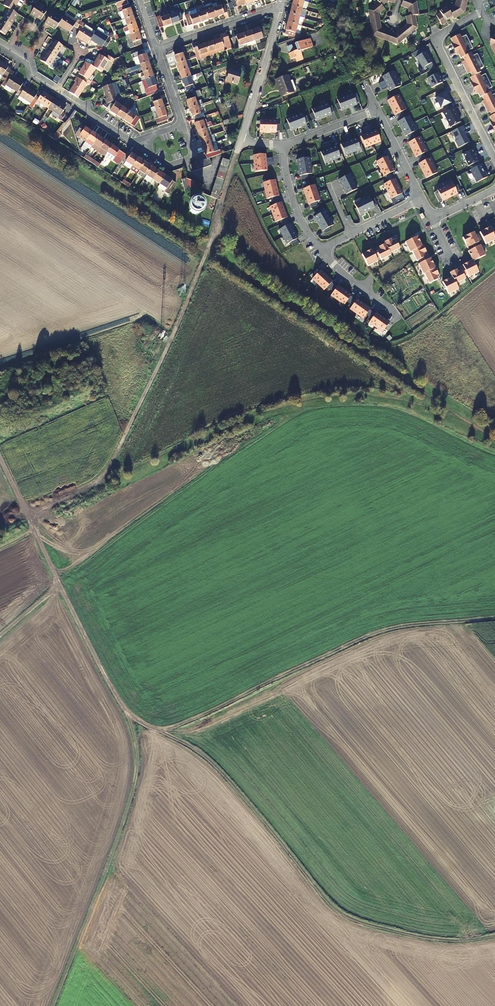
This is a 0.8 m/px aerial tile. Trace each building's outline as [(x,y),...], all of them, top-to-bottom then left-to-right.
[(22,6),(26,0),(8,0),(5,6),(9,9),(13,11),(18,5),(20,7),(22,6)] [(121,20),(125,19),(133,16),(127,0),(123,0),(116,3),(121,20)] [(243,0),(229,0),(232,8),(245,4),(243,0)] [(304,2),(296,0),(295,0),(293,8),(302,10),(304,2)] [(416,15),(420,14),(418,3),(410,0),(403,0),(401,6),(408,9),(410,16),(416,15)] [(451,11),(453,14),(461,10),(465,0),(454,0),(453,2),(448,5),(451,11)] [(441,21),(446,18),(444,15),(451,11),(448,5),(447,2),(440,5),(441,9),(436,11),(441,21)] [(211,5),(215,17),(227,13),(224,4),(218,7),(216,3),(211,5)] [(369,10),(371,22),(382,21),(380,14),(385,10),(382,7),(378,3),(369,10)] [(47,11),(36,4),(36,5),(31,12),(41,19),(47,11)] [(208,19),(215,17),(211,5),(203,7),(208,19)] [(208,19),(203,7),(196,9),(200,22),(208,19)] [(300,17),(302,10),(293,8),(291,15),(300,17)] [(12,25),(18,14),(13,11),(9,9),(3,19),(12,25)] [(185,15),(188,26),(200,22),(196,9),(188,12),(189,13),(185,15)] [(160,28),(171,24),(168,12),(167,11),(162,12),(164,17),(161,18),(160,16),(156,17),(160,28)] [(183,20),(180,12),(173,14),(172,11),(168,12),(171,24),(183,20)] [(46,22),(56,29),(58,25),(61,20),(51,14),(46,22)] [(70,32),(73,26),(76,23),(64,15),(61,20),(58,25),(70,32)] [(298,26),(300,17),(291,15),(288,23),(298,26)] [(402,27),(409,34),(417,26),(416,15),(410,16),(406,17),(406,23),(402,27)] [(136,24),(133,16),(125,19),(127,26),(136,24)] [(3,19),(0,23),(0,30),(6,34),(12,25),(3,19)] [(382,21),(371,22),(373,34),(386,39),(390,29),(383,27),(382,21)] [(295,37),(298,26),(288,23),(285,34),(295,37)] [(127,26),(124,28),(126,35),(138,31),(136,24),(127,26)] [(94,34),(82,26),(80,30),(76,36),(88,43),(91,39),(94,34)] [(96,30),(108,37),(109,36),(104,32),(103,29),(99,26),(96,30)] [(254,40),(267,36),(264,27),(251,31),(254,40)] [(390,29),(386,39),(398,44),(409,34),(402,27),(397,32),(390,29)] [(103,47),(104,45),(107,39),(108,37),(96,30),(94,34),(91,39),(103,47)] [(143,44),(138,31),(126,35),(131,48),(143,44)] [(247,43),(248,46),(255,43),(254,40),(251,31),(244,33),(247,43)] [(247,43),(244,33),(236,36),(233,38),(235,47),(247,43)] [(459,34),(450,38),(453,44),(451,45),(453,49),(469,41),(465,34),(460,37),(459,34)] [(215,49),(216,53),(231,47),(228,36),(213,41),(215,49)] [(298,49),(290,53),(292,60),(296,58),(298,61),(305,58),(303,52),(314,47),(311,38),(296,44),(298,49)] [(55,40),(48,50),(58,56),(64,46),(55,40)] [(213,41),(205,44),(208,52),(215,49),(213,41)] [(469,41),(453,49),(455,52),(457,52),(460,58),(462,57),(469,54),(468,53),(467,51),(472,48),(469,41)] [(266,42),(256,45),(258,51),(264,49),(266,42)] [(208,52),(205,44),(197,46),(193,48),(196,56),(208,52)] [(177,64),(188,60),(184,48),(172,51),(177,64)] [(134,58),(136,66),(140,64),(148,61),(144,49),(134,53),(135,57),(134,58)] [(58,56),(48,50),(42,60),(51,66),(58,56)] [(417,57),(424,68),(433,62),(426,51),(417,57)] [(469,54),(462,57),(465,63),(462,64),(464,68),(480,60),(476,53),(472,55),(470,52),(468,53),(469,54)] [(111,61),(107,58),(102,55),(94,67),(95,68),(103,72),(111,61)] [(177,64),(179,71),(188,68),(190,67),(188,60),(177,64)] [(480,60),(464,68),(466,71),(468,70),(471,76),(478,73),(480,72),(478,69),(483,66),(480,60)] [(8,68),(9,66),(0,61),(0,73),(3,75),(4,74),(8,68)] [(151,69),(148,61),(140,64),(143,72),(151,69)] [(79,73),(85,77),(88,79),(95,68),(94,67),(86,62),(79,73)] [(190,76),(188,68),(179,71),(182,79),(190,76)] [(146,79),(154,76),(151,69),(143,72),(146,79)] [(241,73),(231,70),(228,80),(239,83),(241,78),(239,78),(241,73)] [(386,85),(396,79),(393,72),(382,77),(384,81),(386,85)] [(439,73),(428,78),(433,87),(443,82),(439,73)] [(471,76),(469,77),(473,83),(471,84),(472,88),(488,80),(484,73),(479,76),(478,73),(471,76)] [(24,82),(12,75),(10,78),(7,84),(18,92),(21,88),(24,82)] [(83,80),(77,76),(74,80),(76,81),(69,92),(78,97),(87,83),(83,80)] [(146,79),(143,80),(145,86),(148,85),(150,92),(158,89),(154,76),(146,79)] [(190,76),(182,79),(186,90),(194,88),(190,76)] [(293,92),(296,90),(292,81),(289,82),(287,77),(275,82),(278,91),(279,91),(282,98),(293,93),(293,92)] [(390,92),(400,87),(396,79),(386,85),(387,88),(390,92)] [(488,80),(472,88),(474,91),(476,90),(479,97),(481,96),(488,92),(486,89),(491,87),(488,80)] [(118,99),(113,83),(103,87),(107,98),(105,99),(107,103),(118,99)] [(25,87),(23,90),(19,96),(31,104),(32,102),(36,96),(37,95),(25,87)] [(439,96),(436,97),(441,108),(451,103),(447,94),(448,94),(445,88),(437,92),(439,96)] [(190,108),(198,106),(195,97),(201,95),(199,91),(193,93),(193,94),(186,97),(190,108)] [(39,98),(37,101),(49,108),(54,99),(43,92),(39,98)] [(481,96),(484,102),(482,103),(484,107),(494,101),(494,93),(491,95),(490,92),(488,92),(481,96)] [(358,105),(353,94),(346,97),(350,108),(358,105)] [(156,110),(164,107),(160,96),(152,99),(156,110)] [(391,108),(402,103),(398,96),(395,97),(390,100),(388,101),(391,108)] [(350,108),(346,97),(338,100),(339,103),(341,109),(342,111),(350,108)] [(66,107),(54,99),(49,108),(52,111),(50,113),(62,121),(66,115),(63,113),(66,107)] [(117,115),(124,104),(118,99),(107,103),(102,105),(117,115)] [(484,107),(486,110),(488,109),(490,115),(494,113),(494,101),(484,107)] [(320,106),(324,118),(332,115),(331,113),(329,107),(327,103),(320,106)] [(395,116),(405,111),(402,103),(391,108),(395,116)] [(124,120),(131,108),(124,104),(117,115),(124,120)] [(190,108),(193,120),(204,116),(203,113),(200,113),(199,110),(203,109),(202,106),(204,106),(203,104),(198,106),(190,108)] [(316,119),(317,121),(324,118),(320,106),(312,109),(314,113),(316,119)] [(156,110),(153,111),(157,124),(168,119),(164,107),(156,110)] [(458,115),(454,107),(444,112),(451,127),(461,122),(457,116),(458,115)] [(135,111),(131,108),(124,120),(135,127),(139,120),(138,117),(133,114),(135,111)] [(294,116),(299,127),(307,124),(306,123),(304,117),(302,113),(294,116)] [(204,116),(193,120),(197,131),(209,127),(212,126),(210,122),(207,123),(204,116)] [(291,129),(291,130),(299,127),(294,116),(287,119),(288,123),(291,129)] [(400,131),(410,125),(406,118),(400,121),(396,123),(400,131)] [(268,133),(269,121),(260,121),(260,132),(268,133)] [(277,133),(277,121),(269,121),(268,133),(277,133)] [(413,133),(414,133),(410,125),(400,131),(403,138),(408,136),(413,133)] [(88,139),(92,132),(85,127),(82,126),(78,133),(88,139)] [(210,132),(209,127),(197,131),(200,139),(208,136),(207,133),(210,132)] [(381,141),(377,130),(372,132),(369,133),(373,144),(381,141)] [(84,145),(91,150),(92,147),(99,137),(92,132),(88,139),(84,145)] [(373,144),(369,133),(366,134),(361,136),(365,147),(373,144)] [(208,136),(200,139),(202,147),(214,143),(215,142),(212,135),(208,136)] [(99,152),(106,141),(99,137),(92,147),(99,152)] [(361,149),(356,138),(352,140),(349,141),(353,152),(361,149)] [(412,151),(423,145),(419,138),(416,139),(411,142),(409,143),(412,151)] [(108,152),(113,146),(106,141),(99,152),(106,156),(108,152)] [(353,152),(349,141),(345,142),(341,144),(345,155),(353,152)] [(217,151),(214,143),(202,147),(205,154),(207,158),(208,158),(221,153),(220,150),(217,151)] [(424,154),(426,153),(423,145),(412,151),(416,158),(418,157),(424,154)] [(108,152),(122,161),(123,159),(126,154),(113,146),(108,152)] [(340,156),(336,146),(329,149),(333,159),(340,156)] [(333,159),(329,149),(321,152),(325,162),(333,159)] [(133,166),(139,158),(132,153),(131,153),(128,151),(126,154),(123,159),(133,166)] [(266,154),(254,155),(255,163),(266,162),(266,159),(266,154)] [(380,170),(392,164),(388,157),(386,157),(381,160),(377,162),(380,170)] [(133,166),(140,171),(146,162),(139,158),(133,166)] [(299,159),(297,160),(298,168),(310,166),(308,158),(305,158),(299,159)] [(423,172),(433,166),(429,159),(427,160),(421,163),(419,164),(423,172)] [(146,162),(140,171),(147,175),(152,167),(146,162)] [(266,162),(255,163),(256,172),(267,171),(267,166),(266,162)] [(391,174),(395,171),(392,164),(380,170),(384,177),(385,176),(391,174)] [(485,169),(486,169),(484,164),(473,170),(475,173),(474,173),(476,179),(477,178),(479,183),(490,177),(487,171),(486,172),(485,169)] [(310,166),(298,168),(300,176),(301,176),(308,175),(311,174),(310,166)] [(426,179),(437,174),(433,166),(423,172),(426,179)] [(154,180),(159,171),(152,167),(147,175),(154,180)] [(154,180),(161,184),(166,176),(159,171),(154,180)] [(349,175),(339,180),(343,187),(353,182),(349,175)] [(176,182),(166,176),(161,184),(159,187),(169,194),(176,182)] [(194,181),(185,179),(188,187),(192,188),(194,181)] [(388,192),(399,187),(395,179),(394,180),(388,183),(384,185),(388,192)] [(277,188),(275,180),(264,183),(266,191),(277,188)] [(353,182),(343,187),(346,195),(357,190),(353,182)] [(445,186),(450,197),(458,194),(457,192),(454,187),(452,182),(445,186)] [(314,185),(303,189),(306,197),(317,193),(314,185)] [(437,190),(443,201),(450,197),(445,186),(437,190)] [(391,200),(403,194),(399,187),(388,192),(391,200)] [(268,199),(279,196),(277,188),(266,191),(268,199)] [(201,194),(192,190),(189,198),(198,202),(201,194)] [(319,201),(317,193),(306,197),(308,205),(319,201)] [(372,201),(370,198),(363,201),(368,212),(375,208),(375,207),(372,201)] [(368,212),(363,201),(355,205),(360,215),(368,212)] [(284,210),(281,202),(271,206),(273,214),(284,210)] [(192,213),(196,215),(198,214),(201,211),(201,206),(198,204),(194,204),(191,207),(191,211),(192,213)] [(276,222),(287,218),(284,210),(273,214),(276,222)] [(324,211),(314,217),(318,224),(328,218),(324,211)] [(318,224),(322,231),(332,226),(328,218),(318,224)] [(294,231),(290,224),(280,229),(284,237),(294,231)] [(489,227),(479,232),(485,244),(494,239),(492,233),(489,227)] [(288,244),(298,238),(294,231),(284,237),(288,244)] [(478,242),(473,232),(461,237),(466,247),(478,242)] [(416,236),(404,242),(409,252),(411,251),(411,250),(421,245),(416,236)] [(383,241),(384,243),(388,253),(389,252),(399,248),(394,239),(391,241),(390,238),(383,241)] [(384,243),(374,248),(380,259),(390,254),(389,252),(388,253),(384,243)] [(411,251),(416,260),(427,255),(422,245),(421,245),(411,250),(411,251)] [(484,255),(479,245),(467,251),(472,261),(484,255)] [(371,248),(361,253),(367,265),(377,260),(371,248)] [(434,268),(429,258),(417,264),(422,274),(423,273),(434,268)] [(459,267),(449,272),(451,277),(454,283),(455,283),(464,278),(459,267)] [(434,268),(423,273),(428,283),(436,279),(435,275),(437,274),(434,268)] [(327,275),(321,270),(313,278),(319,284),(327,275)] [(325,290),(333,281),(327,275),(319,284),(325,290)] [(451,277),(441,281),(447,294),(457,288),(455,283),(454,283),(451,277)] [(345,290),(338,285),(331,295),(338,300),(345,290)] [(345,304),(351,295),(345,290),(338,300),(345,304)] [(364,304),(357,299),(350,308),(357,313),(364,304)] [(364,318),(370,308),(364,304),(357,313),(364,318)] [(383,317),(376,313),(370,322),(376,327),(383,317)] [(383,331),(390,322),(383,317),(376,327),(383,331)]
